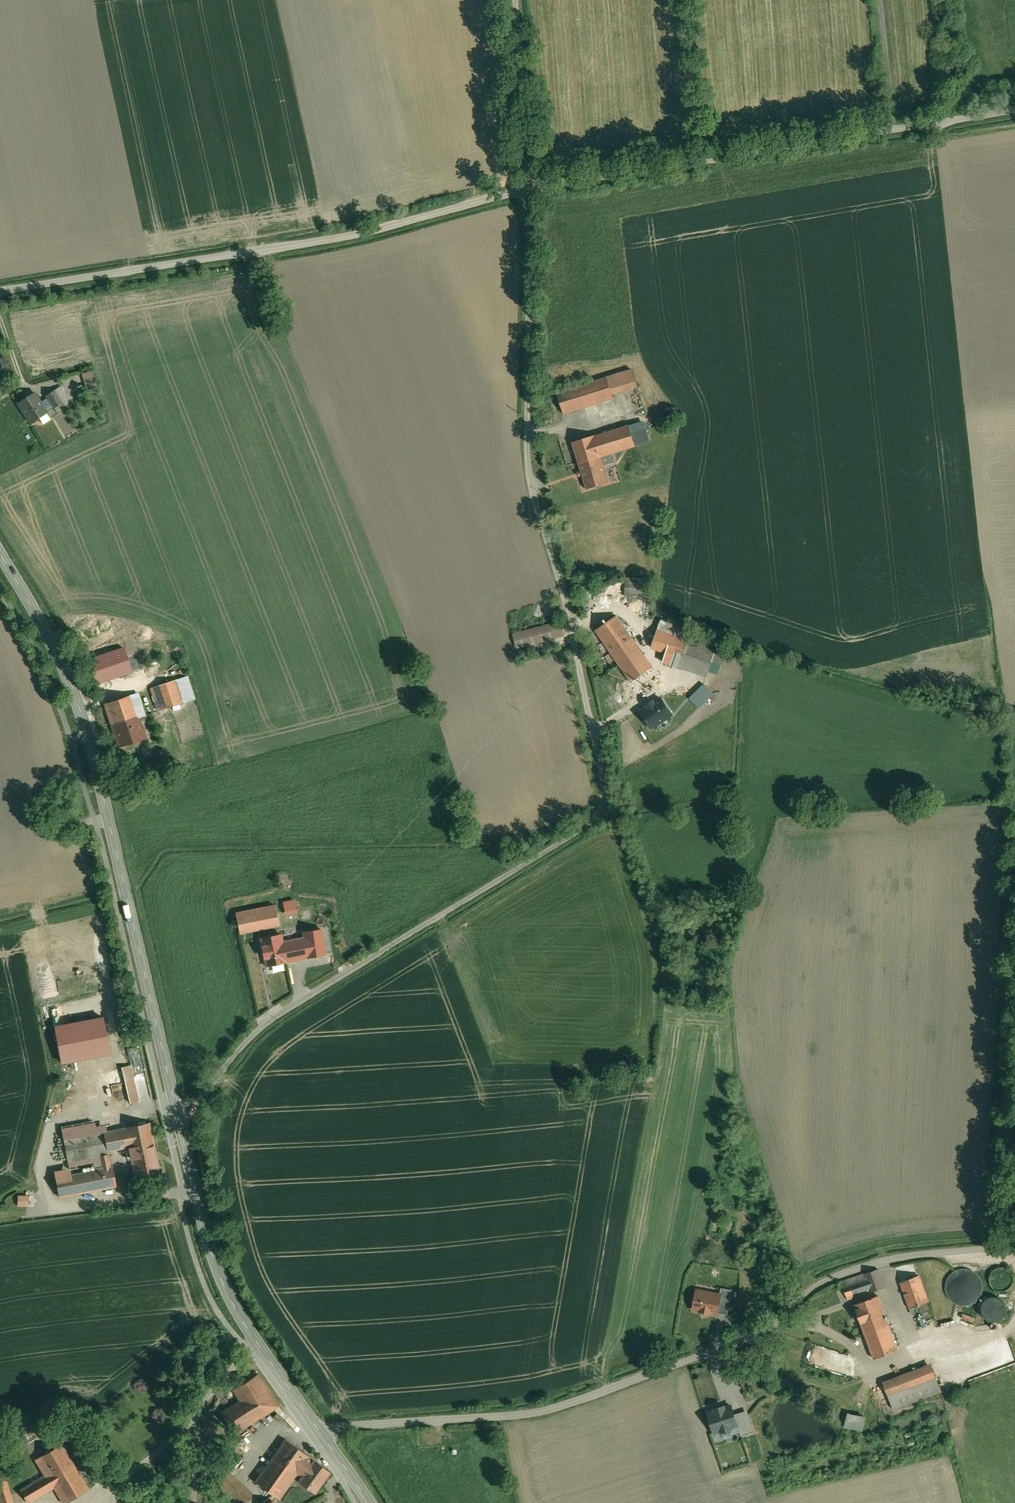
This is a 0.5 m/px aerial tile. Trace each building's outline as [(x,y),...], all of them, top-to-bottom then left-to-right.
[(11,366),(7,351),(0,353),(4,368),(11,366)] [(632,369),(557,392),(564,414),(613,398),(612,393),(637,386),(632,369)] [(92,371),(82,374),(87,390),(97,387),(92,371)] [(60,387),(46,396),(54,408),(68,399),(60,387)] [(35,393),(18,403),(30,423),(47,412),(43,405),(35,393)] [(49,401),(43,405),(47,412),(54,408),(49,401)] [(629,425),(635,446),(651,441),(644,420),(629,425)] [(629,425),(595,436),(604,466),(614,462),(612,453),(635,446),(629,425)] [(595,436),(572,442),(587,489),(609,482),(595,436)] [(651,579),(626,578),(626,596),(650,597),(651,579)] [(652,666),(617,616),(596,630),(630,680),(652,666)] [(561,621),(514,633),(518,648),(565,636),(561,621)] [(716,649),(657,630),(652,647),(666,652),(663,662),(707,676),(716,649)] [(107,652),(86,661),(94,679),(89,681),(92,688),(98,686),(97,684),(118,675),(107,652)] [(712,671),(720,672),(722,663),(713,662),(712,671)] [(630,680),(618,687),(629,704),(663,682),(652,666),(630,680)] [(176,679),(151,688),(158,710),(184,702),(176,679)] [(714,694),(704,684),(690,698),(700,708),(714,694)] [(130,695),(105,703),(119,746),(145,738),(137,715),(138,715),(130,695)] [(661,698),(640,711),(651,728),(672,715),(661,698)] [(273,897),(234,905),(240,933),(279,925),(273,897)] [(295,901),(284,903),(285,911),(296,909),(295,901)] [(321,930),(303,932),(304,937),(283,942),(287,962),(325,954),(321,930)] [(281,935),(260,939),(266,966),(287,962),(283,942),(281,935)] [(101,1017),(56,1025),(63,1063),(108,1055),(101,1017)] [(133,1065),(122,1067),(130,1103),(142,1101),(133,1065)] [(114,1094),(100,1097),(103,1112),(117,1109),(114,1094)] [(149,1123),(64,1140),(68,1161),(99,1155),(102,1169),(111,1167),(108,1152),(126,1148),(125,1143),(152,1137),(149,1123)] [(152,1137),(125,1143),(126,1148),(129,1160),(132,1159),(136,1176),(159,1171),(152,1137)] [(102,1169),(55,1178),(59,1197),(115,1186),(112,1167),(102,1169)] [(29,1196),(19,1196),(19,1206),(28,1206),(29,1196)] [(1001,1266),(998,1267),(996,1268),(995,1269),(993,1270),(992,1271),(991,1272),(990,1275),(990,1276),(989,1277),(989,1279),(989,1281),(990,1282),(990,1283),(991,1285),(992,1287),(993,1288),(994,1288),(996,1289),(997,1290),(999,1290),(1001,1291),(1004,1290),(1006,1290),(1008,1289),(1009,1288),(1010,1287),(1011,1286),(1012,1285),(1013,1283),(1013,1282),(1013,1280),(1013,1278),(1013,1276),(1013,1275),(1012,1272),(1010,1270),(1009,1269),(1008,1268),(1006,1268),(1004,1267),(1001,1266)] [(968,1304),(977,1299),(982,1289),(981,1279),(974,1271),(965,1267),(954,1270),(947,1277),(945,1288),(949,1297),(958,1303),(968,1304)] [(878,1269),(842,1281),(847,1295),(870,1288),(871,1292),(885,1287),(878,1269)] [(919,1275),(901,1281),(910,1308),(928,1301),(919,1275)] [(732,1289),(721,1287),(720,1294),(721,1294),(720,1297),(730,1299),(732,1289)] [(720,1294),(697,1290),(694,1309),(701,1310),(701,1311),(710,1312),(717,1313),(720,1297),(721,1294),(720,1294)] [(878,1295),(854,1304),(863,1329),(887,1320),(878,1295)] [(997,1320),(1003,1316),(1006,1310),(1005,1303),(1001,1298),(995,1296),(988,1297),(983,1302),(982,1309),(984,1315),(990,1319),(997,1320)] [(887,1320),(863,1329),(872,1351),(895,1341),(887,1320)] [(895,1341),(872,1351),(874,1358),(897,1349),(895,1341)] [(807,1342),(803,1359),(814,1362),(818,1344),(807,1342)] [(933,1368),(885,1387),(893,1409),(941,1391),(936,1378),(937,1378),(933,1368)] [(258,1374),(233,1389),(240,1401),(222,1412),(235,1432),(278,1405),(258,1374)] [(724,1406),(715,1409),(715,1410),(708,1413),(714,1432),(722,1429),(722,1431),(731,1428),(731,1427),(738,1424),(735,1414),(732,1405),(725,1408),(724,1406)] [(741,1435),(754,1431),(747,1411),(735,1414),(738,1424),(741,1435)] [(846,1426),(865,1430),(868,1415),(849,1412),(846,1426)] [(285,1439),(255,1481),(279,1498),(291,1482),(296,1486),(299,1481),(314,1492),(315,1492),(330,1471),(329,1471),(285,1439)] [(20,1489),(28,1502),(54,1487),(63,1502),(64,1502),(87,1489),(74,1467),(61,1445),(36,1459),(43,1471),(44,1471),(46,1474),(40,1477),(32,1483),(20,1489)] [(225,1471),(214,1483),(237,1502),(244,1502),(252,1494),(225,1471)] [(37,1472),(29,1477),(32,1483),(40,1477),(37,1472)] [(5,1476),(0,1478),(0,1497),(2,1502),(13,1502),(5,1476)]
